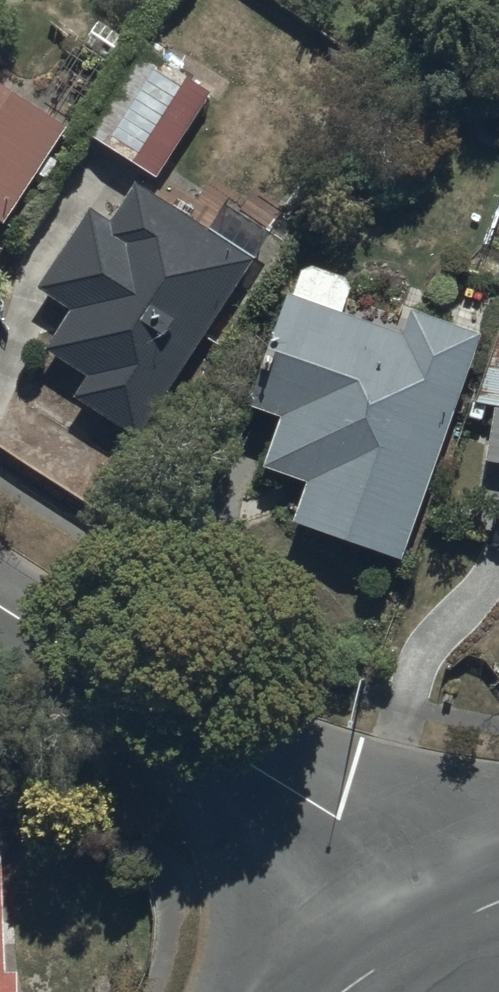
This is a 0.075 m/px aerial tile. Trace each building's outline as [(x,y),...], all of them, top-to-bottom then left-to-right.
[(209,89),(140,47),(88,133),(157,175),(209,89)] [(0,77),(0,219),(7,223),(71,121),(0,77)] [(109,223),(86,208),(40,286),(69,303),(43,348),(86,373),(74,393),(144,434),(256,257),(136,180),(109,223)] [(352,284),(302,265),(251,406),(280,416),(262,464),(308,481),(293,520),(402,560),(484,334),(412,308),(402,333),(343,311),(352,284)] [(490,461),(498,462),(498,412),(490,461)] [(0,829),(0,991),(18,991),(17,972),(8,973),(4,829),(0,829)]
